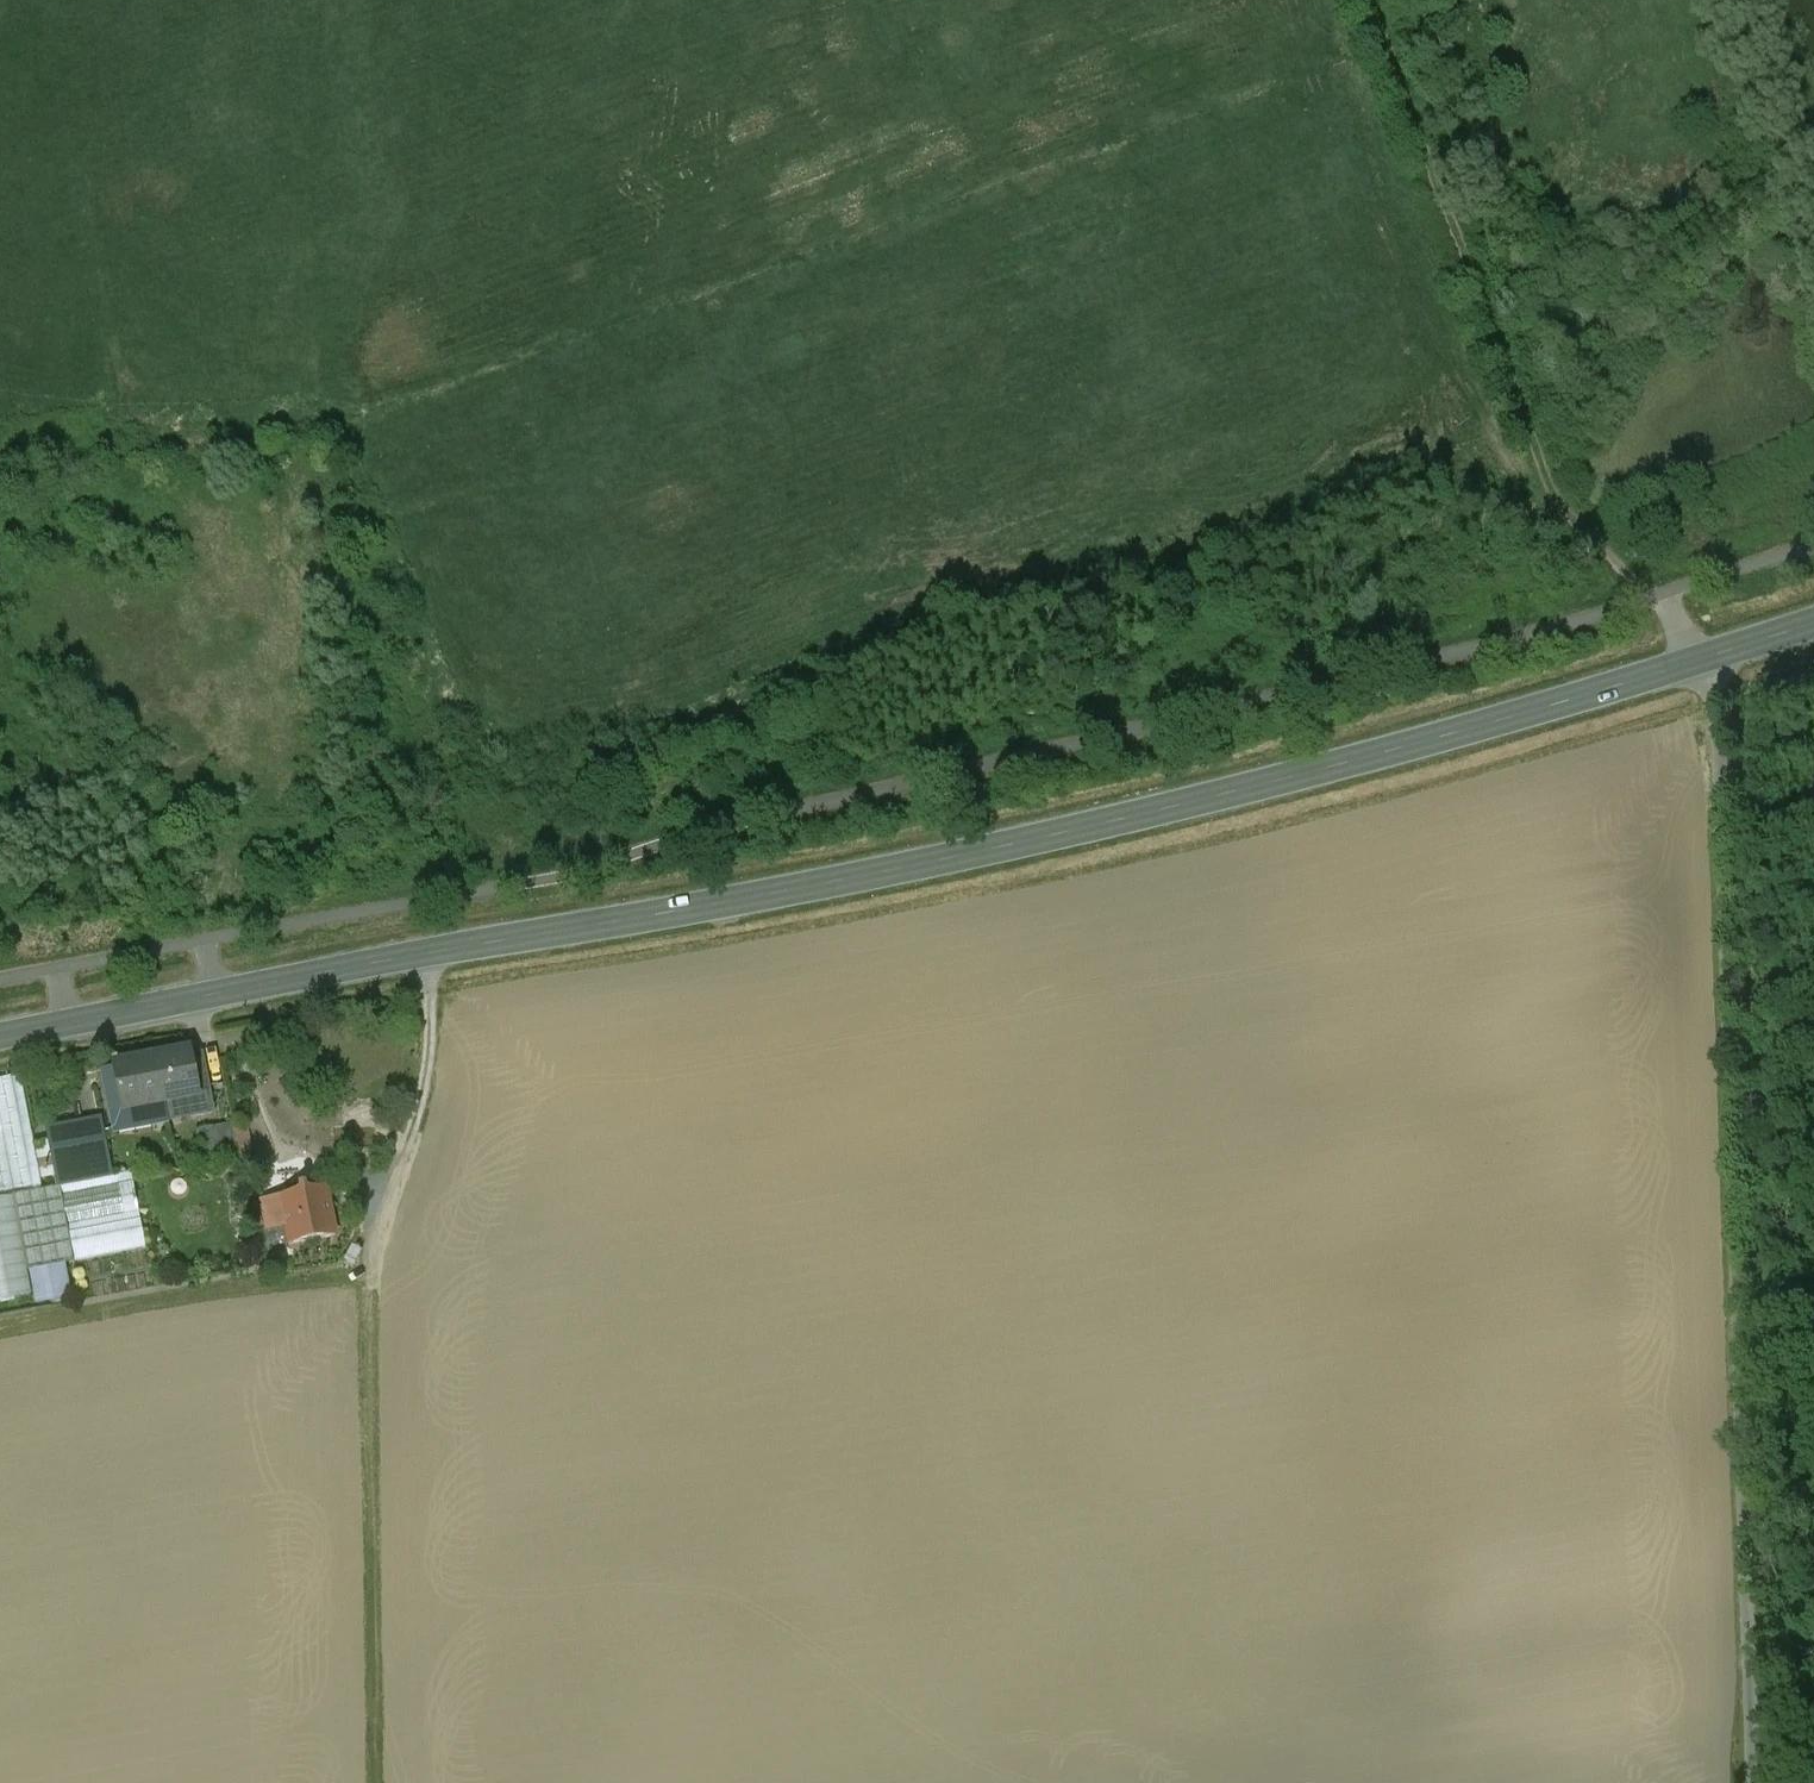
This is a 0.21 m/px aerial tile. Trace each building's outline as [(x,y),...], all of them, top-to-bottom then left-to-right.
[(188,1053),(151,1061),(159,1103),(163,1102),(208,1094),(201,1058),(190,1060),(188,1053)] [(167,1121),(163,1102),(159,1103),(151,1061),(114,1068),(115,1075),(105,1077),(115,1132),(167,1121)] [(41,1191),(20,1075),(0,1079),(0,1199),(41,1191)] [(231,1125),(196,1132),(202,1161),(237,1154),(231,1125)] [(65,1139),(74,1184),(112,1177),(103,1132),(65,1139)] [(74,1184),(65,1139),(52,1142),(61,1187),(74,1184)] [(133,1182),(61,1196),(73,1262),(145,1248),(133,1182)] [(29,1272),(64,1265),(74,1263),(73,1262),(61,1196),(59,1187),(41,1191),(0,1199),(0,1302),(30,1296),(26,1272),(29,1272)] [(325,1187),(259,1199),(265,1228),(285,1225),(289,1246),(335,1237),(325,1187)] [(70,1297),(64,1265),(29,1272),(35,1304),(70,1297)]
